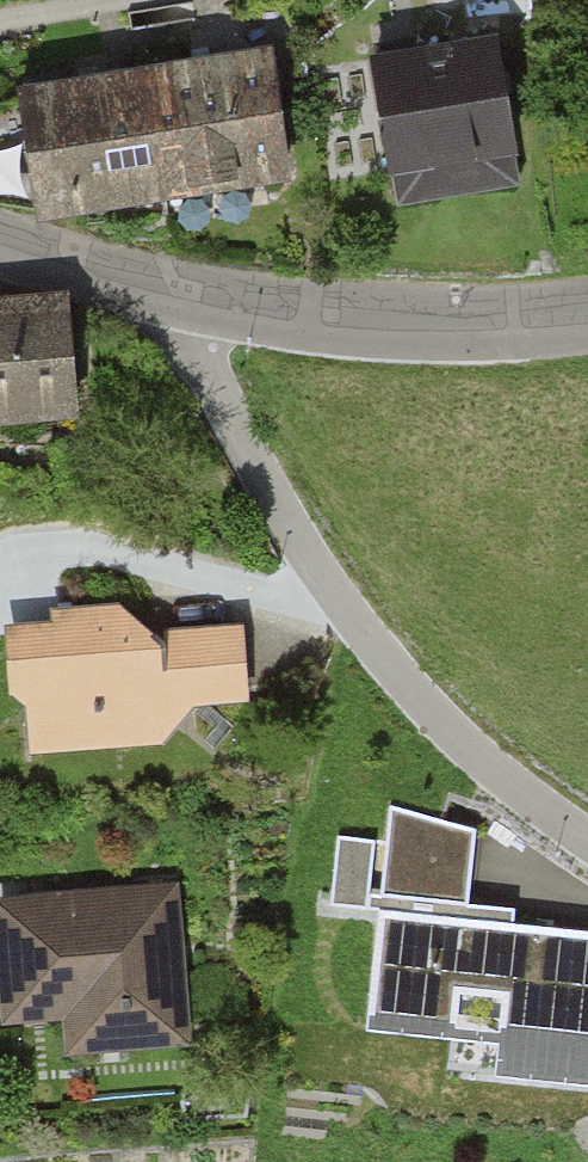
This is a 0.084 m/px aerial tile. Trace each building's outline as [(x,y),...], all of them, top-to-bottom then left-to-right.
[(398,192),(514,176),(495,34),(378,50),(398,192)] [(180,188),(278,177),(263,51),(165,62),(180,188)] [(31,205),(180,188),(165,62),(136,66),(118,67),(17,79),(31,205)] [(71,404),(61,288),(0,294),(0,410),(71,404)] [(33,742),(157,733),(171,714),(170,693),(241,687),(236,633),(166,638),(156,631),(106,635),(105,611),(56,615),(57,626),(12,629),(17,691),(29,690),(33,742)] [(477,827),(390,805),(379,893),(468,902),(477,827)] [(375,838),(337,834),(330,901),(367,906),(375,838)] [(184,1039),(175,885),(0,895),(0,955),(3,1016),(66,1012),(68,1046),(184,1039)] [(377,907),(365,1025),(499,1038),(495,1071),(587,1081),(587,928),(377,907)]
